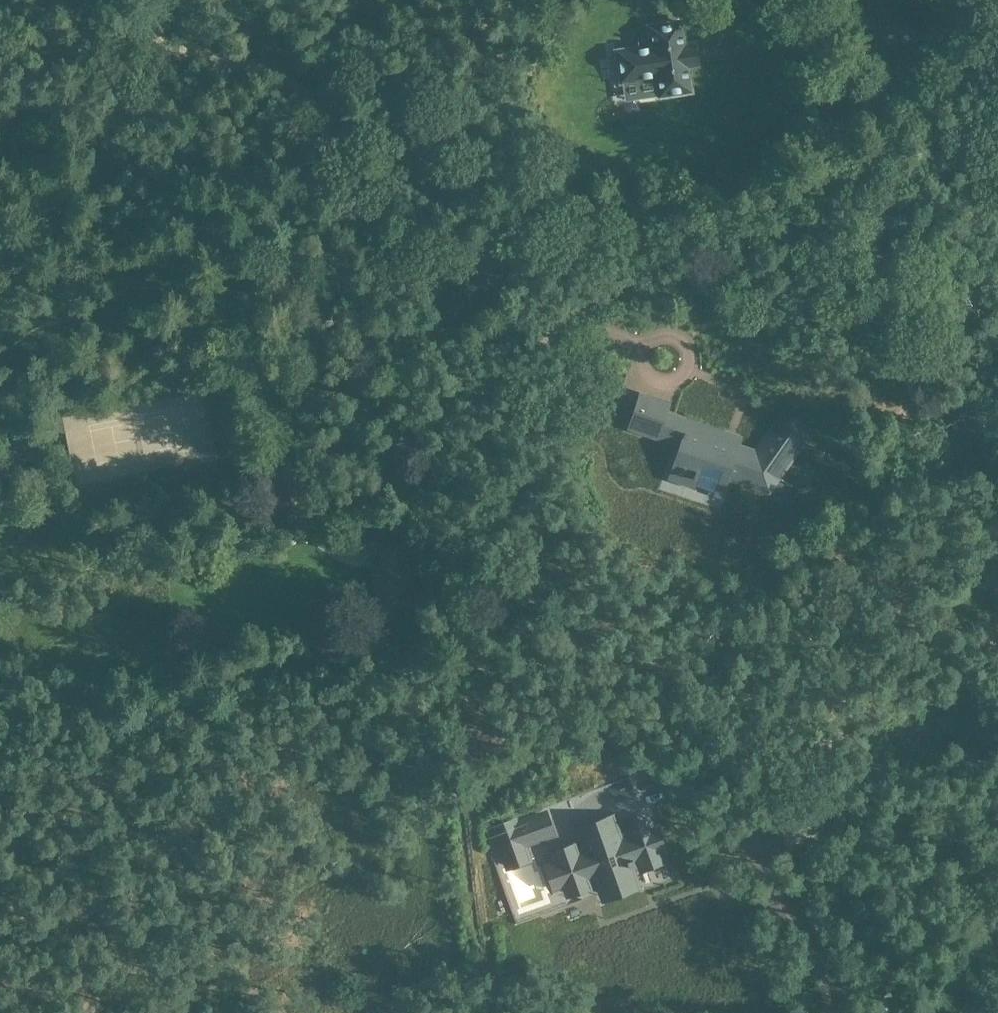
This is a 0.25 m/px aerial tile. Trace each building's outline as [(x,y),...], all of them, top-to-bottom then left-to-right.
[(680,22),(649,27),(652,46),(616,51),(621,83),(635,81),(638,97),(659,94),(660,97),(691,92),(687,67),(684,47),(680,22)] [(723,69),(731,87),(740,83),(733,65),(723,69)] [(642,396),(632,426),(684,444),(672,477),(707,489),(714,471),(768,489),(809,432),(783,414),(757,453),(723,442),(726,435),(664,414),(666,405),(642,396)] [(515,817),(489,826),(506,871),(532,861),(527,848),(557,836),(546,809),(517,820),(515,817)] [(553,861),(543,864),(552,892),(562,888),(566,898),(593,889),(590,879),(593,878),(600,901),(640,888),(632,865),(634,864),(634,863),(635,863),(639,873),(666,863),(663,852),(667,851),(659,827),(654,828),(650,815),(622,825),(626,837),(623,838),(615,813),(575,826),(583,851),(580,852),(577,841),(549,850),(553,861)] [(520,907),(545,901),(536,869),(512,875),(520,907)]
